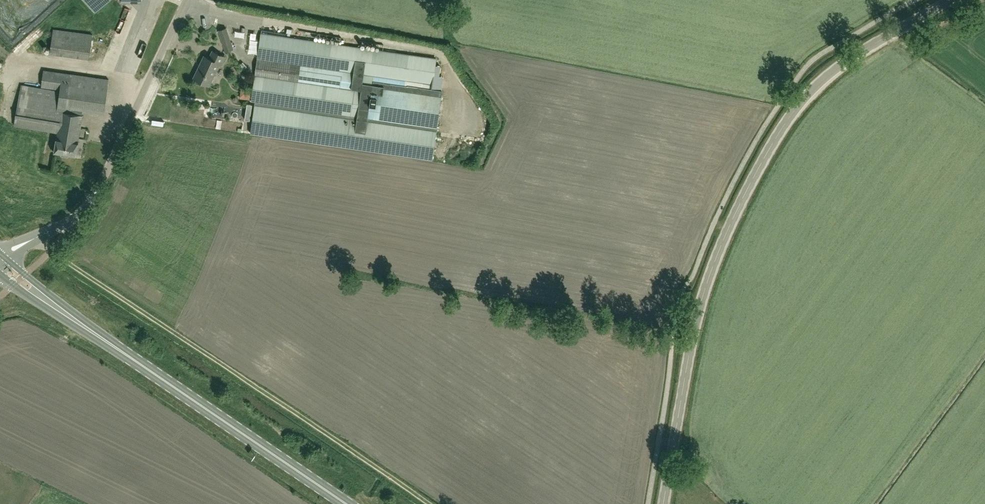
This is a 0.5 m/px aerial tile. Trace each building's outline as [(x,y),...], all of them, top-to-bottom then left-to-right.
[(107,0),(84,0),(95,11),(107,0)] [(226,51),(233,48),(226,27),(219,30),(226,51)] [(89,58),(92,34),(54,29),(51,52),(89,58)] [(255,101),(251,133),(432,159),(442,90),(438,89),(439,76),(441,65),(435,65),(436,58),(261,33),(257,58),(253,90),(251,100),(255,101)] [(221,66),(226,56),(213,50),(209,57),(205,55),(193,78),(209,86),(219,65),(221,66)] [(104,112),(110,79),(44,68),(41,86),(45,86),(44,88),(21,84),(14,125),(57,132),(54,153),(76,156),(83,115),(72,113),(73,107),(104,112)]
